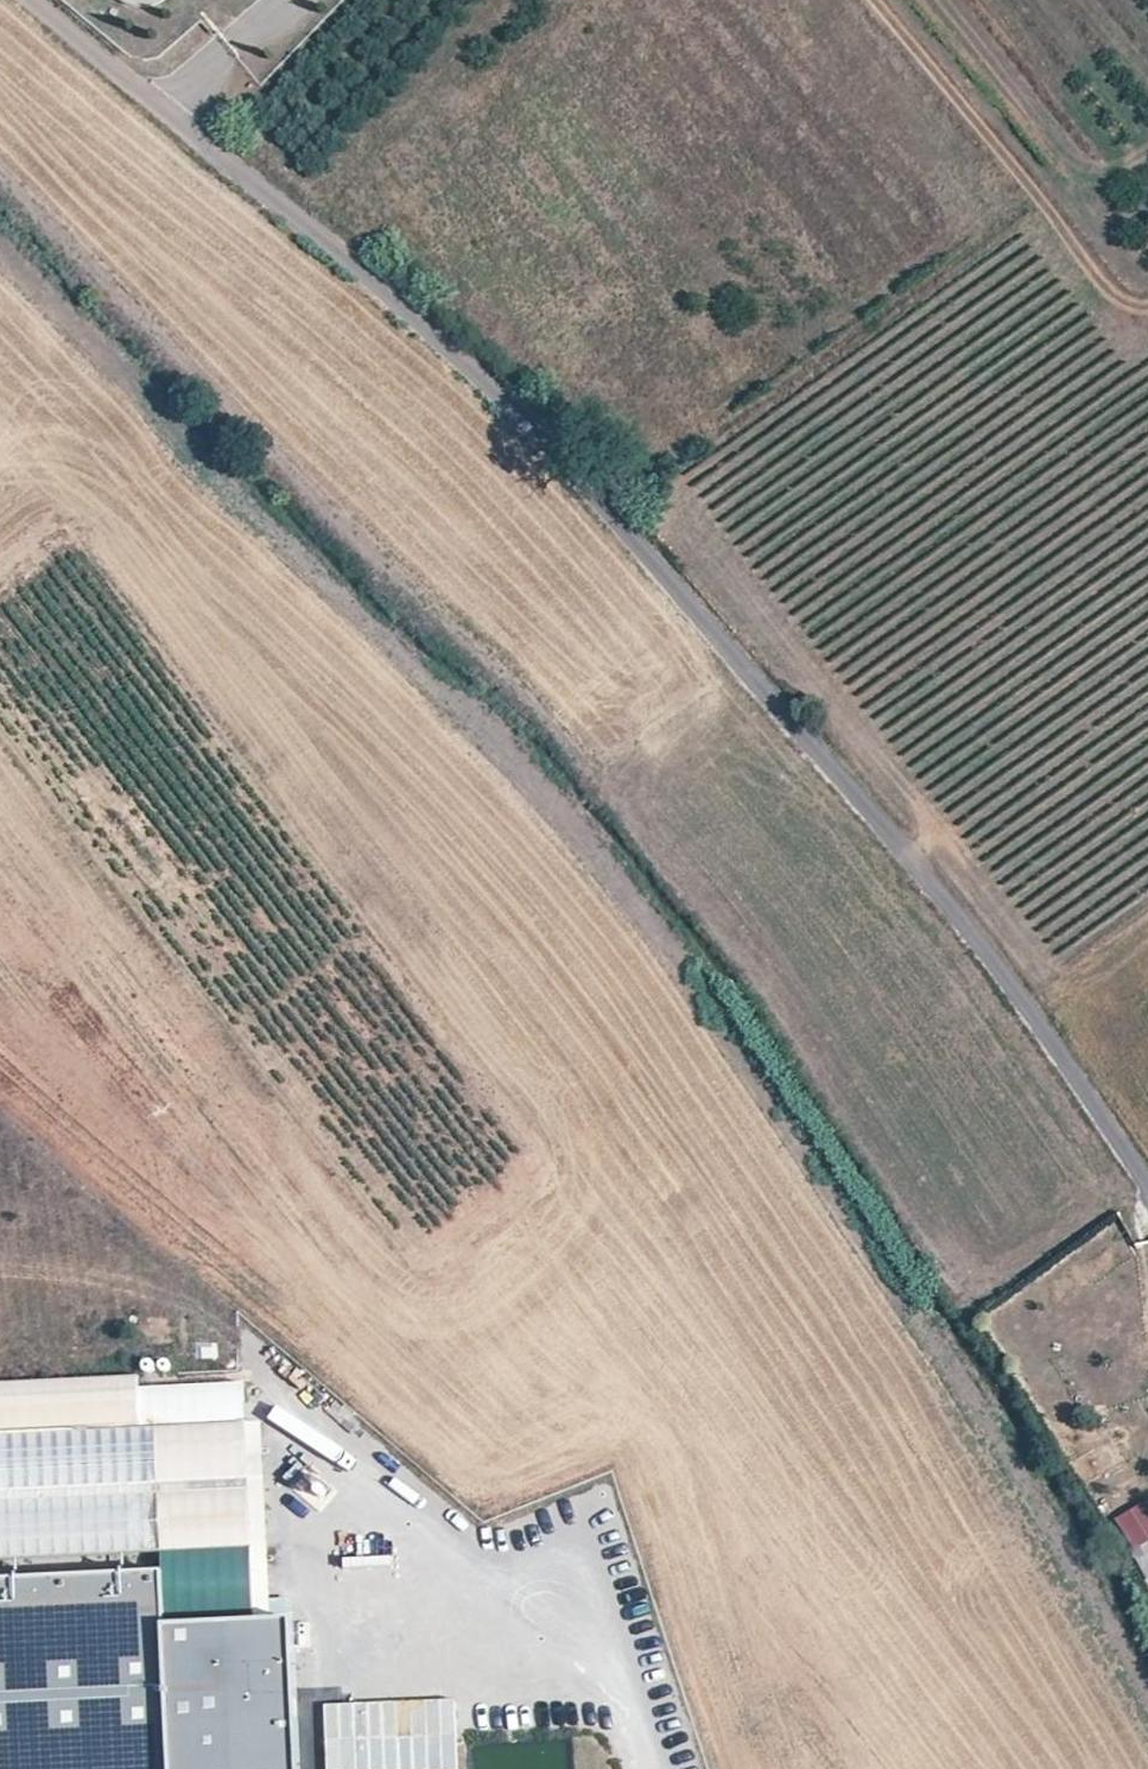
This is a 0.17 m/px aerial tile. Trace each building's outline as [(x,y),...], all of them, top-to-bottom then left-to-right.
[(242,1418),(240,1382),(135,1388),(135,1375),(0,1382),(0,1432),(242,1418)] [(0,1432),(0,1490),(157,1481),(246,1476),(242,1418),(0,1432)] [(246,1476),(157,1481),(161,1552),(249,1547),(246,1476)] [(161,1552),(157,1481),(0,1490),(0,1559),(161,1552)] [(1129,1550),(1147,1540),(1147,1501),(1147,1499),(1112,1518),(1129,1550)] [(1131,1552),(1147,1582),(1147,1542),(1131,1552)] [(0,1584),(0,1768),(317,1768),(309,1632),(178,1639),(174,1574),(0,1584)] [(322,1704),(325,1768),(455,1768),(453,1699),(322,1704)]
